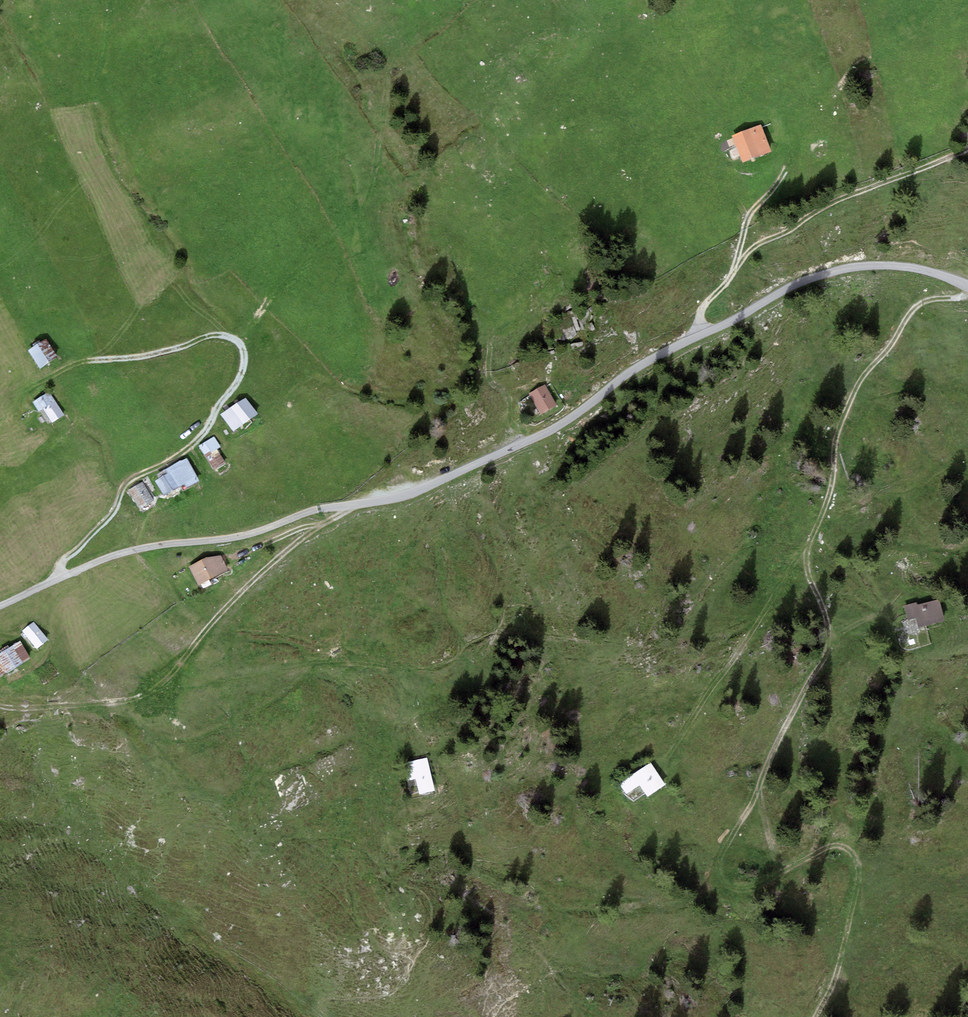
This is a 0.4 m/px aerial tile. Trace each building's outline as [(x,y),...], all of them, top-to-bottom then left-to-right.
[(760,126),(731,136),(741,164),(770,154),(760,126)] [(548,336),(553,344),(564,337),(560,329),(548,336)] [(46,340),(27,351),(39,371),(58,359),(46,340)] [(545,385),(529,394),(541,415),(556,407),(545,385)] [(51,394),(37,404),(53,426),(66,416),(51,394)] [(246,398),(220,416),(233,433),(258,416),(246,398)] [(215,436),(198,447),(213,470),(224,463),(216,450),(221,447),(215,436)] [(189,463),(155,483),(165,501),(199,481),(189,463)] [(146,485),(132,493),(142,511),(156,502),(146,485)] [(223,557),(193,568),(201,586),(231,573),(223,557)] [(916,603),(903,605),(907,621),(915,619),(918,629),(944,623),(939,600),(917,605),(916,603)] [(36,624),(24,634),(38,652),(50,642),(36,624)] [(0,658),(0,675),(2,679),(32,663),(23,645),(0,658)] [(427,758),(404,762),(407,782),(416,780),(419,795),(434,792),(427,758)] [(650,763),(619,784),(627,796),(639,788),(647,799),(666,787),(650,763)]
